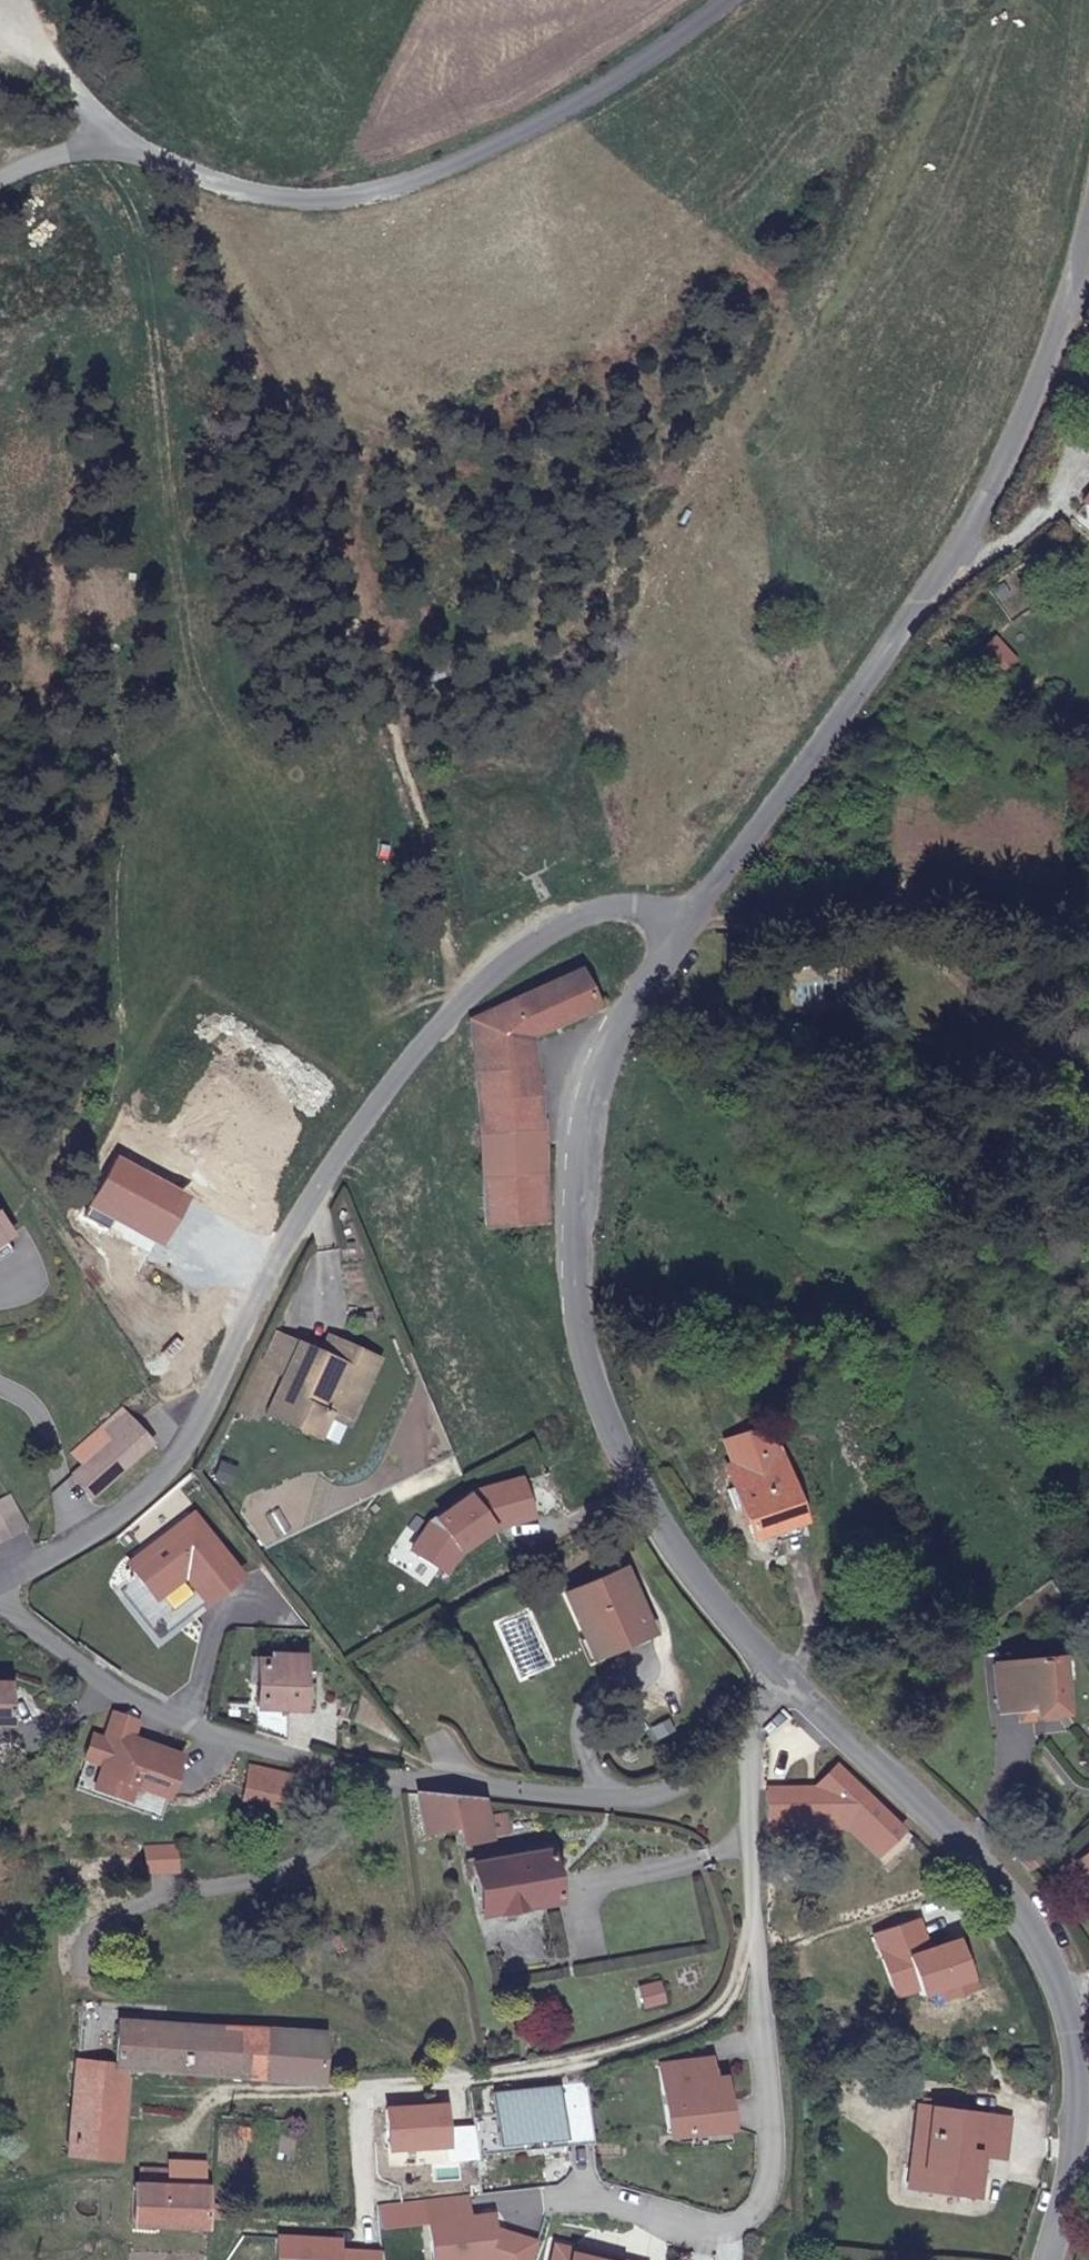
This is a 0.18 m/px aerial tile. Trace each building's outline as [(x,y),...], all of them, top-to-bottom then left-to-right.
[(1080,502),(1088,510),(1088,491),(1080,502)] [(593,1010),(583,989),(576,973),(467,1022),(468,1036),(473,1104),(476,1178),(479,1227),(537,1223),(536,1192),(533,1149),(546,1149),(545,1121),(531,1122),(527,1041),(593,1010)] [(596,1016),(605,1005),(595,983),(583,989),(593,1010),(596,1016)] [(545,1191),(546,1156),(546,1149),(533,1149),(536,1192),(545,1191)] [(0,1216),(0,1234),(7,1246),(14,1241),(0,1216)] [(7,1246),(0,1250),(0,1267),(14,1258),(7,1246)] [(347,1426),(370,1379),(360,1373),(367,1357),(339,1343),(331,1360),(322,1356),(279,1335),(264,1366),(277,1372),(285,1377),(267,1414),(317,1438),(327,1416),(347,1426)] [(331,1360),(339,1343),(330,1338),(322,1356),(331,1360)] [(370,1379),(378,1362),(367,1357),(360,1373),(370,1379)] [(259,1363),(244,1393),(264,1402),(277,1372),(264,1366),(259,1363)] [(244,1393),(236,1409),(256,1419),(260,1411),(264,1402),(244,1393)] [(729,1465),(768,1451),(760,1426),(721,1441),(729,1465)] [(135,1465),(113,1443),(71,1482),(92,1505),(135,1465)] [(771,1450),(768,1451),(729,1465),(726,1466),(733,1486),(740,1507),(750,1535),(770,1528),(797,1518),(771,1450)] [(740,1507),(733,1486),(725,1489),(733,1509),(740,1507)] [(11,1504),(0,1509),(0,1549),(27,1537),(11,1504)] [(801,1531),(797,1518),(770,1528),(774,1541),(801,1531)] [(635,1636),(647,1631),(622,1569),(568,1593),(586,1637),(597,1631),(604,1648),(635,1636)] [(586,1637),(595,1659),(636,1640),(635,1636),(604,1648),(597,1631),(586,1637)] [(271,1655),(271,1664),(300,1665),(300,1656),(271,1655)] [(997,1708),(1016,1707),(1031,1706),(1032,1713),(1059,1711),(1054,1658),(992,1663),(997,1708)] [(300,1665),(271,1664),(256,1663),(254,1703),(276,1702),(276,1708),(297,1709),(298,1685),(300,1665)] [(313,1684),(298,1685),(297,1709),(312,1709),(313,1684)] [(1031,1706),(1016,1707),(1017,1719),(1033,1718),(1032,1713),(1031,1706)] [(119,1718),(112,1716),(111,1721),(103,1742),(109,1744),(113,1734),(129,1740),(134,1726),(135,1724),(119,1718)] [(103,1742),(92,1738),(84,1760),(101,1766),(92,1789),(124,1801),(130,1786),(164,1798),(179,1758),(144,1745),(142,1751),(127,1745),(129,1740),(113,1734),(109,1744),(103,1742)] [(101,1766),(84,1760),(73,1791),(155,1822),(164,1798),(130,1786),(124,1801),(92,1789),(101,1766)] [(483,1820),(479,1803),(460,1801),(415,1797),(420,1834),(453,1828),(457,1845),(506,1836),(502,1817),(483,1820)] [(547,1851),(470,1865),(478,1918),(555,1906),(547,1851)] [(1079,1861),(1088,1874),(1088,1853),(1079,1861)] [(343,1933),(329,1937),(333,1949),(348,1943),(343,1933)] [(124,2070),(318,2085),(321,2030),(116,2021),(116,2034),(91,2032),(88,2063),(113,2065),(113,2069),(124,2070)] [(91,2032),(79,2031),(75,2062),(88,2063),(91,2032)] [(64,2155),(116,2162),(120,2119),(121,2101),(124,2070),(113,2069),(113,2065),(88,2063),(75,2062),(64,2155)] [(708,2084),(706,2065),(687,2067),(689,2086),(708,2084)] [(656,2070),(664,2140),(724,2133),(719,2083),(708,2084),(689,2086),(687,2067),(656,2070)] [(558,2092),(492,2100),(496,2142),(563,2134),(564,2147),(590,2144),(584,2084),(557,2087),(558,2092)] [(917,2112),(905,2175),(925,2178),(921,2198),(971,2207),(977,2175),(942,2171),(945,2147),(962,2149),(965,2121),(917,2112)] [(471,2116),(474,2143),(496,2141),(493,2114),(471,2116)] [(1007,2130),(965,2121),(962,2149),(945,2147),(942,2171),(977,2175),(978,2166),(999,2169),(1007,2130)] [(166,2171),(139,2170),(138,2185),(166,2187),(166,2171)] [(925,2178),(905,2175),(901,2194),(921,2198),(925,2178)] [(138,2185),(131,2185),(130,2227),(201,2230),(201,2212),(202,2188),(166,2187),(138,2185)] [(468,2219),(466,2199),(424,2205),(426,2224),(468,2219)] [(533,2245),(490,2231),(489,2217),(468,2219),(426,2224),(430,2259),(528,2259),(533,2245)] [(570,2258),(571,2253),(551,2248),(548,2259),(580,2259),(570,2258)]
